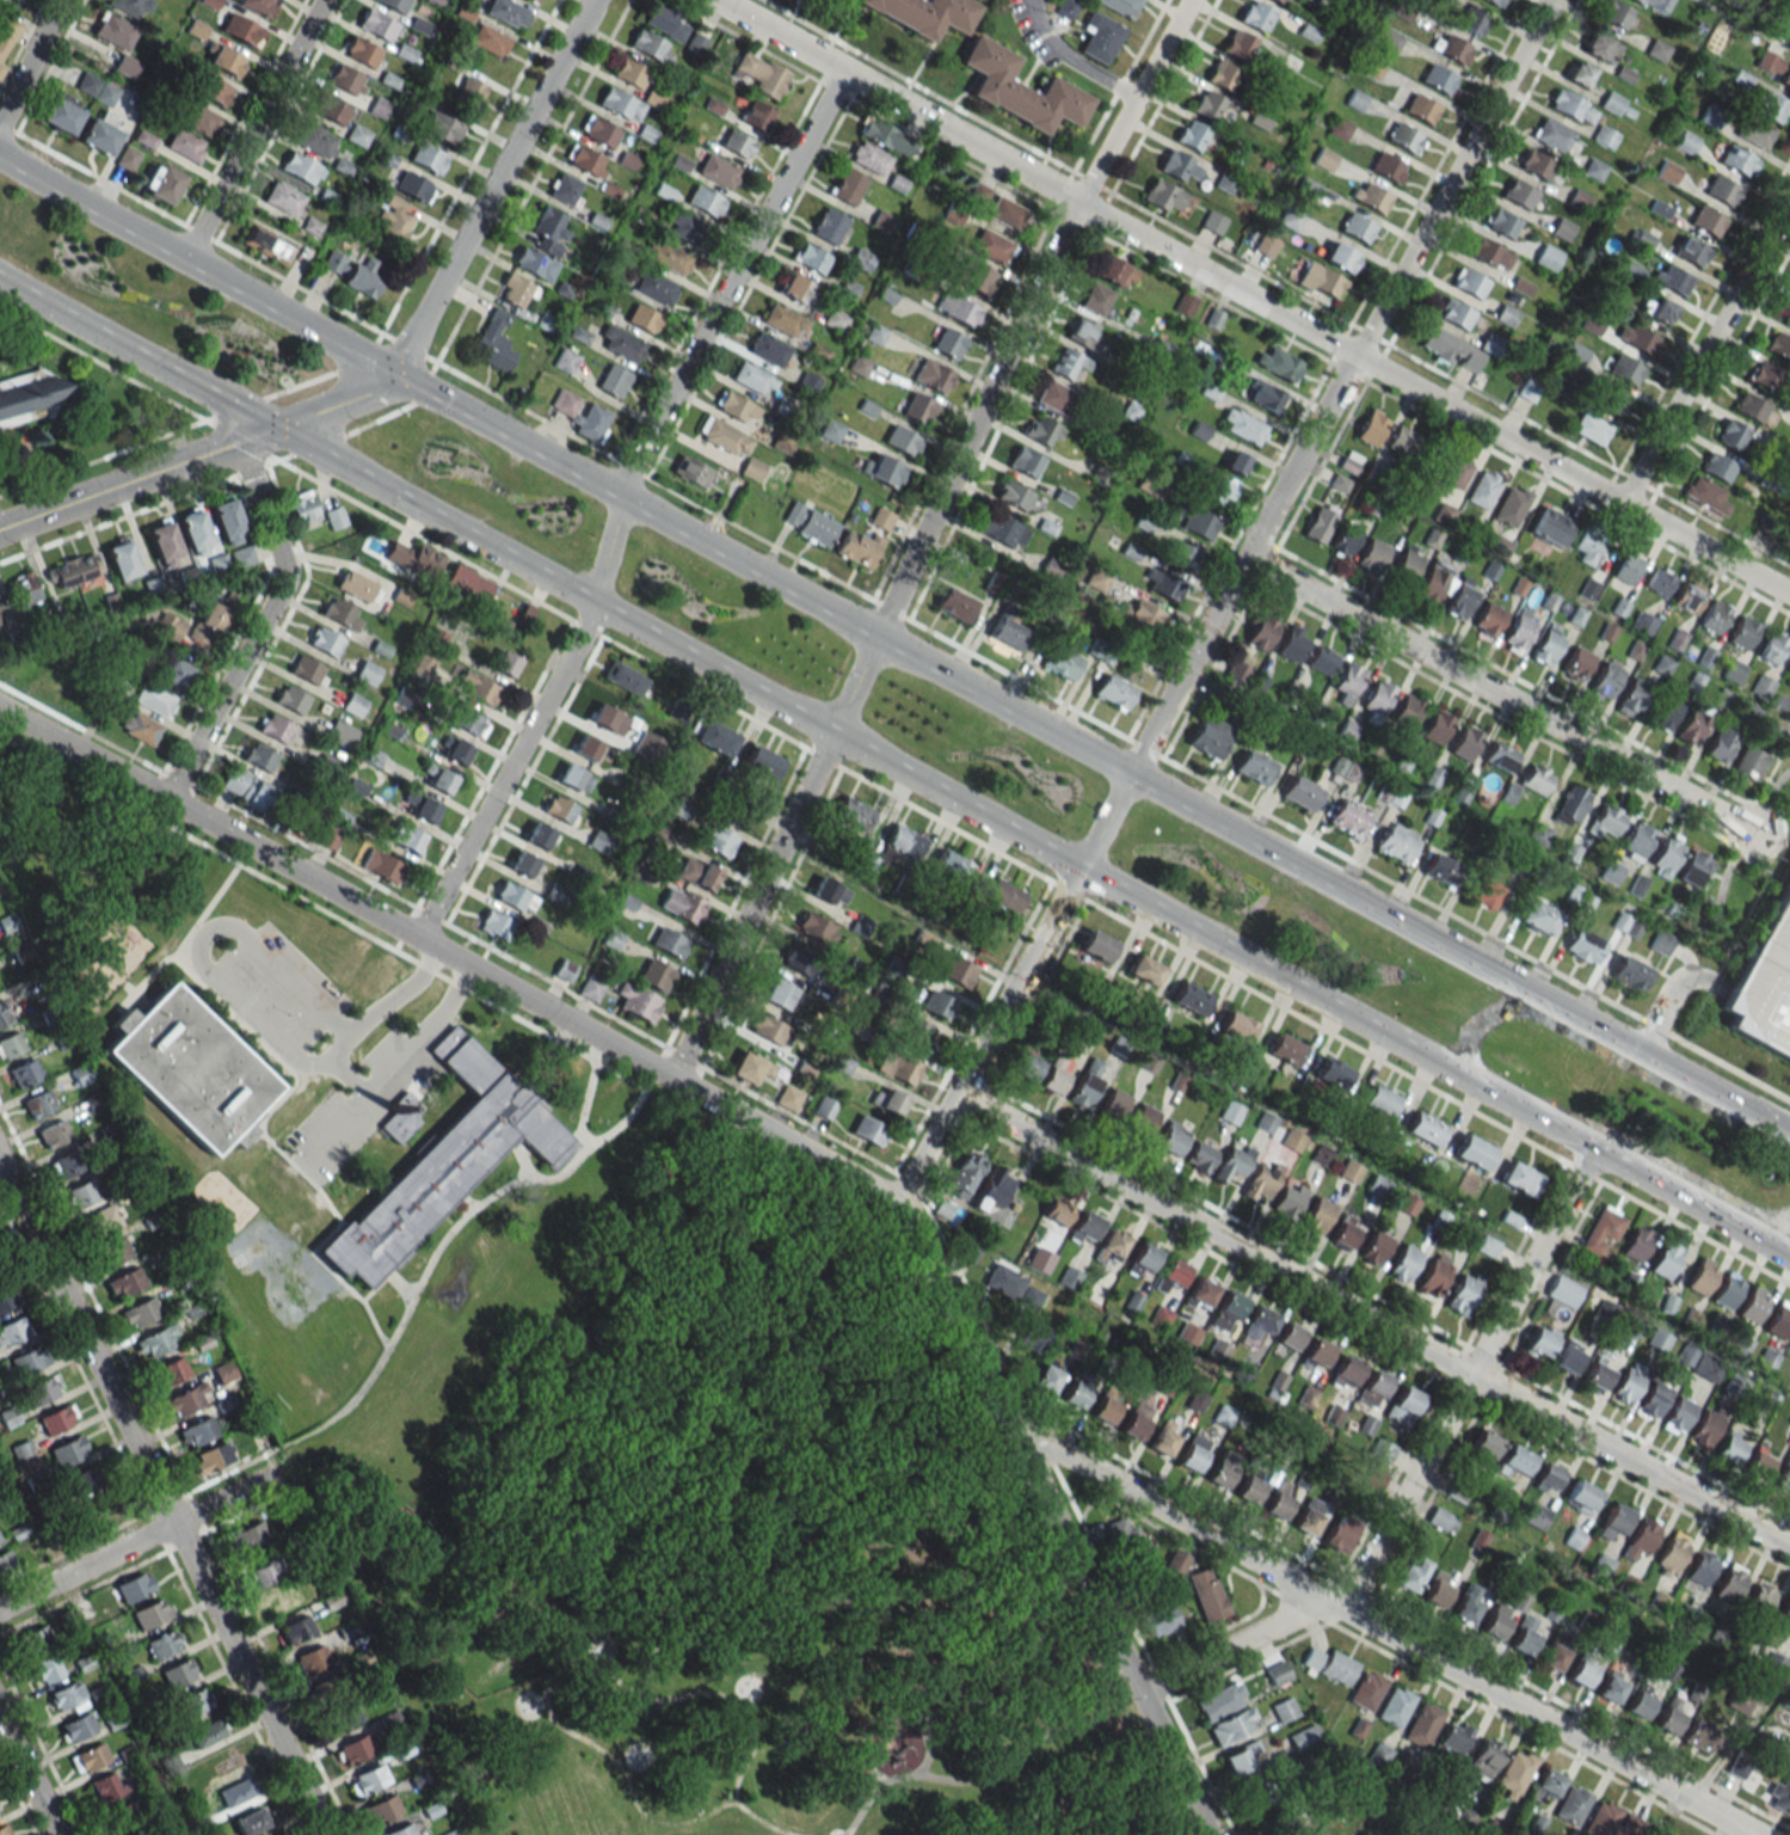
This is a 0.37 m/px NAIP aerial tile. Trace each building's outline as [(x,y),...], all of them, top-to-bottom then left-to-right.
[(107,4),(141,22),(152,2),(149,0),(109,0),(107,4)] [(238,4),(240,0),(278,0),(266,20),(238,4)] [(401,16),(374,0),(410,0),(401,16)] [(484,12),(490,0),(506,0),(523,10),(513,29),(484,12)] [(919,4),(922,0),(962,0),(974,7),(959,36),(937,24),(927,44),(851,4),(854,0),(913,0),(919,4)] [(1073,0),(1061,0),(1054,13),(1069,21),(1079,3),(1073,0)] [(1273,10),(1252,0),(1248,0),(1238,21),(1262,33),(1273,10)] [(1611,0),(1607,0),(1598,18),(1622,30),(1631,10),(1611,0)] [(1665,16),(1671,0),(1624,0),(1665,16)] [(642,25),(680,42),(690,21),(652,3),(642,25)] [(1463,5),(1453,24),(1480,38),(1490,19),(1463,5)] [(367,7),(396,24),(386,43),(356,26),(367,7)] [(1105,66),(1125,29),(1091,10),(1080,29),(1089,34),(1079,51),(1105,66)] [(229,11),(259,27),(250,47),(220,30),(229,11)] [(478,23),(509,38),(498,57),(468,41),(478,23)] [(1256,41),(1233,28),(1221,49),(1245,62),(1256,41)] [(628,48),(666,65),(675,46),(636,29),(628,48)] [(1402,38),(1385,29),(1377,44),(1395,53),(1402,38)] [(1581,52),(1611,66),(1621,45),(1591,31),(1581,52)] [(1445,33),(1435,51),(1462,66),(1472,48),(1445,33)] [(351,35),(381,50),(371,69),(340,53),(351,35)] [(971,36),(1015,60),(1003,80),(1034,97),(1045,76),(1089,100),(1074,129),(1052,117),(1040,137),(966,96),(977,76),(955,65),(971,36)] [(1645,54),(1663,61),(1669,45),(1651,38),(1645,54)] [(217,43),(247,60),(236,78),(207,62),(217,43)] [(1763,48),(1752,68),(1789,89),(1789,63),(1763,48)] [(776,99),(788,71),(742,50),(734,69),(756,79),(751,89),(776,99)] [(611,77),(640,90),(649,70),(620,57),(611,77)] [(1228,91),(1238,69),(1216,58),(1205,80),(1228,91)] [(1594,69),(1576,59),(1565,78),(1584,88),(1594,69)] [(1428,62),(1419,81),(1445,96),(1454,76),(1428,62)] [(337,63),(367,79),(357,98),(326,81),(337,63)] [(118,91),(85,70),(74,86),(106,108),(118,91)] [(221,107),(230,88),(201,73),(192,92),(221,107)] [(452,100),(472,109),(484,85),(465,75),(452,100)] [(643,104),(606,85),(596,104),(633,123),(643,104)] [(1214,123),(1226,100),(1202,88),(1190,111),(1214,123)] [(1560,88),(1550,108),(1576,122),(1587,103),(1560,88)] [(1789,103),(1780,121),(1753,108),(1763,88),(1789,103)] [(84,108),(54,92),(39,121),(69,137),(84,108)] [(320,92),(350,109),(340,127),(310,111),(320,92)] [(1413,92),(1402,110),(1429,125),(1439,106),(1413,92)] [(774,113),(752,98),(738,119),(760,133),(774,113)] [(219,118),(190,100),(178,119),(207,138),(219,118)] [(430,110),(461,127),(450,145),(420,129),(430,110)] [(620,131),(587,114),(577,134),(610,150),(620,131)] [(118,119),(87,115),(83,148),(113,152),(118,119)] [(857,136),(906,159),(915,139),(867,116),(857,136)] [(1771,130),(1761,148),(1735,135),(1745,116),(1771,130)] [(1174,141),(1197,153),(1209,129),(1186,117),(1174,141)] [(1344,143),(1352,126),(1333,117),(1325,134),(1344,143)] [(1543,117),(1532,136),(1560,151),(1569,131),(1543,117)] [(1395,121),(1384,140),(1411,154),(1421,135),(1395,121)] [(305,123),(334,140),(325,158),(295,142),(305,123)] [(364,147),(370,132),(351,124),(345,139),(364,147)] [(1619,134),(1599,124),(1591,139),(1611,150),(1619,134)] [(164,147),(195,165),(206,144),(175,127),(164,147)] [(728,127),(758,143),(748,161),(718,146),(728,127)] [(1689,155),(1698,140),(1682,130),(1673,146),(1689,155)] [(417,140),(447,157),(437,174),(407,159),(417,140)] [(847,159),(880,177),(890,157),(857,140),(847,159)] [(598,179),(607,161),(571,143),(562,161),(598,179)] [(1754,158),(1745,176),(1718,161),(1728,143),(1754,158)] [(114,164),(129,172),(139,153),(124,146),(114,164)] [(1201,164),(1168,148),(1157,170),(1190,186),(1201,164)] [(1335,155),(1318,148),(1312,163),(1328,171),(1335,155)] [(1526,149),(1515,168),(1543,183),(1552,164),(1526,149)] [(289,151),(319,166),(309,185),(279,168),(289,151)] [(1377,151),(1367,170),(1394,184),(1404,165),(1377,151)] [(728,190),(739,170),(711,154),(700,174),(728,190)] [(1655,175),(1672,184),(1680,169),(1664,159),(1655,175)] [(184,177),(157,161),(140,191),(167,206),(184,177)] [(828,194),(851,206),(865,179),(843,167),(828,194)] [(424,205),(434,186),(403,169),(393,188),(424,205)] [(1213,187),(1232,195),(1239,180),(1221,171),(1213,187)] [(581,182),(555,172),(546,197),(573,206),(581,182)] [(1186,195),(1154,176),(1141,198),(1174,216),(1186,195)] [(1739,189),(1730,208),(1703,194),(1712,176),(1739,189)] [(1509,178),(1500,197),(1526,211),(1537,192),(1509,178)] [(964,199),(979,208),(990,191),(975,181),(964,199)] [(273,182),(303,197),(294,216),(264,200),(273,182)] [(1364,182),(1354,201),(1380,215),(1391,196),(1364,182)] [(695,184),(725,201),(714,219),(684,203),(695,184)] [(1591,197),(1575,188),(1568,202),(1584,211),(1591,197)] [(383,221),(378,235),(402,243),(411,216),(403,214),(407,201),(386,194),(378,220),(383,221)] [(985,215),(1017,232),(1028,212),(996,195),(985,215)] [(540,236),(535,247),(554,255),(565,232),(557,229),(563,215),(542,205),(530,232),(540,236)] [(1724,219),(1715,238),(1688,223),(1698,205),(1724,219)] [(833,246),(847,219),(823,206),(809,233),(833,246)] [(1494,207),(1483,226),(1511,240),(1520,221),(1494,207)] [(1199,225),(1218,235),(1227,219),(1208,209),(1199,225)] [(1348,211),(1339,231),(1365,245),(1374,226),(1348,211)] [(242,242),(283,265),(293,247),(252,224),(242,242)] [(1002,266),(1013,244),(981,228),(970,250),(1002,266)] [(1263,254),(1275,244),(1266,234),(1254,245),(1263,254)] [(1478,235),(1468,254),(1495,269),(1505,250),(1478,235)] [(1709,250),(1699,269),(1673,254),(1683,237),(1709,250)] [(660,240),(690,256),(679,275),(650,258),(660,240)] [(1333,240),(1322,259),(1349,274),(1359,254),(1333,240)] [(830,257),(800,241),(790,259),(820,276),(830,257)] [(1533,262),(1552,273),(1563,253),(1543,242),(1533,262)] [(510,264),(547,283),(556,265),(520,246),(510,264)] [(847,262),(865,273),(875,257),(857,246),(847,262)] [(336,273),(344,257),(329,250),(322,266),(336,273)] [(371,300),(383,278),(372,272),(378,261),(359,252),(342,284),(371,300)] [(1136,271),(1104,254),(1093,275),(1125,292),(1136,271)] [(995,275),(972,261),(959,283),(982,297),(995,275)] [(1692,278),(1683,297),(1655,283),(1665,265),(1692,278)] [(1318,266),(1308,286),(1334,300),(1345,281),(1318,266)] [(1462,266),(1452,286),(1478,300),(1488,281),(1462,266)] [(633,291),(668,307),(678,286),(642,269),(633,291)] [(537,288),(509,271),(495,294),(523,311),(537,288)] [(778,291),(803,307),(816,287),(790,271),(778,291)] [(1101,318),(1113,293),(1090,282),(1078,307),(1101,318)] [(969,328),(980,310),(944,290),(933,308),(969,328)] [(1173,309),(1188,317),(1196,300),(1182,292),(1173,309)] [(1639,313),(1666,325),(1675,306),(1648,293),(1639,313)] [(1447,297),(1438,317),(1464,331),(1475,312),(1447,297)] [(624,321),(650,335),(660,316),(635,302),(624,321)] [(761,322),(798,339),(807,320),(770,302),(761,322)] [(1782,318),(1789,302),(1789,322),(1782,318)] [(849,318),(830,306),(820,323),(840,334),(849,318)] [(469,353),(506,372),(516,352),(506,346),(510,340),(499,334),(509,315),(494,307),(469,353)] [(1110,346),(1093,337),(1099,327),(1077,315),(1064,338),(1102,359),(1110,346)] [(879,345),(887,329),(872,321),(863,338),(879,345)] [(1651,354),(1658,334),(1622,322),(1615,342),(1651,354)] [(645,345),(606,324),(595,343),(635,364),(645,345)] [(1484,354),(1430,324),(1419,345),(1472,375),(1484,354)] [(942,326),(966,339),(954,361),(930,348),(942,326)] [(789,347),(754,331),(745,351),(780,367),(789,347)] [(1496,357),(1504,339),(1486,331),(1478,349),(1496,357)] [(1789,364),(1789,362),(1789,341),(1772,331),(1761,350),(1789,364)] [(1562,356),(1580,366),(1588,351),(1570,341),(1562,356)] [(1304,366),(1262,344),(1252,364),(1294,385),(1304,366)] [(552,366),(570,375),(579,356),(561,347),(552,366)] [(1087,372),(1091,359),(1058,348),(1051,372),(1070,378),(1074,369),(1087,372)] [(1607,374),(1635,387),(1643,367),(1615,354),(1607,374)] [(910,379),(942,394),(953,372),(921,357),(910,379)] [(730,378),(764,399),(775,381),(741,359),(730,378)] [(1757,362),(1780,375),(1770,394),(1742,380),(1749,368),(1753,370),(1757,362)] [(596,388),(619,399),(630,374),(607,363),(596,388)] [(43,415),(0,427),(0,379),(33,370),(36,368),(47,374),(44,378),(62,388),(56,400),(57,401),(48,418),(43,415)] [(820,378),(803,371),(796,387),(812,394),(820,378)] [(1047,378),(1070,391),(1058,412),(1035,400),(1047,378)] [(1244,402),(1279,413),(1285,393),(1251,381),(1244,402)] [(1626,396),(1605,386),(1596,406),(1617,416),(1626,396)] [(611,414),(588,403),(581,418),(573,414),(581,398),(558,388),(549,408),(578,421),(573,432),(597,444),(611,414)] [(773,410),(786,416),(795,398),(782,391),(773,410)] [(936,404),(912,391),(900,414),(925,426),(936,404)] [(752,422),(758,403),(718,392),(713,411),(752,422)] [(1769,405),(1759,424),(1731,410),(1741,392),(1769,405)] [(1217,427),(1258,447),(1267,426),(1227,407),(1217,427)] [(1373,448),(1389,417),(1370,408),(1354,438),(1373,448)] [(1570,431),(1600,446),(1611,426),(1581,411),(1570,431)] [(1062,427),(1032,413),(1021,435),(1051,449),(1062,427)] [(695,435),(741,460),(752,439),(706,415),(695,435)] [(845,427),(827,416),(816,435),(833,446),(845,427)] [(1748,429),(1736,450),(1715,440),(1727,418),(1748,429)] [(892,424),(922,440),(912,459),(881,442),(892,424)] [(1419,436),(1397,424),(1385,446),(1407,458),(1419,436)] [(794,440),(777,432),(770,447),(786,455),(794,440)] [(1019,446),(1042,459),(1031,480),(1007,467),(1019,446)] [(1789,446),(1789,468),(1780,462),(1789,446)] [(1239,476),(1249,459),(1231,449),(1221,466),(1239,476)] [(1735,465),(1726,483),(1698,470),(1708,450),(1735,465)] [(1471,466),(1446,452),(1433,478),(1458,491),(1471,466)] [(703,489),(713,471),(679,453),(670,471),(703,489)] [(765,464),(747,455),(738,473),(756,482),(765,464)] [(873,463),(863,459),(858,474),(897,487),(904,465),(876,455),(873,463)] [(1485,510),(1500,477),(1481,467),(1465,501),(1485,510)] [(1767,473),(1785,481),(1778,493),(1761,485),(1767,473)] [(1683,493),(1726,517),(1731,505),(1722,499),(1727,491),(1698,474),(1691,485),(1688,484),(1683,493)] [(1236,487),(1213,475),(1201,497),(1224,509),(1236,487)] [(994,499),(1025,511),(1032,492),(1001,480),(994,499)] [(1494,518),(1514,528),(1529,493),(1509,484),(1494,518)] [(284,501),(298,528),(319,516),(305,489),(284,501)] [(246,538),(232,497),(210,505),(224,546),(246,538)] [(779,524),(825,547),(838,523),(792,500),(779,524)] [(1301,535),(1320,545),(1338,513),(1319,502),(1301,535)] [(1176,524),(1207,542),(1219,522),(1188,504),(1176,524)] [(1433,517),(1445,525),(1454,512),(1442,504),(1433,517)] [(1527,531),(1558,548),(1573,522),(1541,505),(1527,531)] [(868,522),(886,531),(894,515),(877,506),(868,522)] [(213,548),(198,507),(176,515),(191,556),(213,548)] [(325,512),(330,527),(343,522),(339,508),(325,512)] [(988,509),(1011,522),(999,544),(976,530),(988,509)] [(1763,515),(1778,523),(1770,540),(1754,533),(1763,515)] [(159,568),(182,561),(169,518),(146,525),(159,568)] [(1361,531),(1343,521),(1328,548),(1347,558),(1361,531)] [(845,529),(867,541),(872,533),(884,540),(866,570),(834,552),(845,529)] [(1569,556),(1590,567),(1604,542),(1582,531),(1569,556)] [(139,573),(126,537),(104,545),(117,581),(139,573)] [(1198,552),(1170,537),(1161,554),(1189,569),(1198,552)] [(1355,564),(1375,574),(1389,547),(1369,537),(1355,564)] [(416,544),(414,550),(392,542),(384,559),(433,578),(442,555),(416,544)] [(1425,552),(1407,542),(1389,574),(1407,584),(1425,552)] [(236,566),(249,561),(245,549),(232,553),(236,566)] [(99,572),(90,551),(49,568),(58,589),(99,572)] [(1625,551),(1612,577),(1629,585),(1643,560),(1625,551)] [(1039,572),(1056,582),(1065,566),(1048,556),(1039,572)] [(442,586),(481,607),(493,585),(454,563),(442,586)] [(1642,586),(1664,597),(1675,576),(1653,565),(1642,586)] [(1083,582),(1101,593),(1111,576),(1093,566),(1083,582)] [(1428,567),(1415,593),(1432,602),(1446,576),(1428,567)] [(1184,580),(1148,569),(1142,589),(1178,600),(1184,580)] [(334,585),(365,602),(375,584),(347,570),(345,575),(342,573),(334,585)] [(41,604),(28,571),(9,578),(22,612),(41,604)] [(1705,589),(1683,580),(1672,605),(1694,615),(1705,589)] [(1458,582),(1444,608),(1462,618),(1476,591),(1458,582)] [(965,623),(976,602),(945,586),(934,607),(965,623)] [(188,638),(208,648),(230,604),(209,594),(188,638)] [(1119,615),(1155,631),(1164,611),(1128,595),(1119,615)] [(319,614),(344,627),(353,609),(332,597),(330,603),(326,601),(319,614)] [(1712,599),(1699,625),(1716,634),(1730,608),(1712,599)] [(1490,639),(1506,613),(1486,601),(1470,627),(1490,639)] [(987,636),(1017,652),(1029,629),(1008,619),(1011,613),(1001,608),(987,636)] [(175,642),(185,622),(162,610),(152,629),(175,642)] [(1657,620),(1638,610),(1629,625),(1648,636),(1657,620)] [(1244,642),(1263,652),(1278,622),(1259,613),(1244,642)] [(1517,614),(1502,640),(1520,649),(1533,624),(1517,614)] [(1741,614),(1727,640),(1745,650),(1759,624),(1741,614)] [(1298,664),(1311,636),(1288,626),(1275,654),(1298,664)] [(308,644),(333,657),(343,639),(321,627),(318,633),(314,631),(308,644)] [(1545,628),(1532,655),(1549,664),(1563,638),(1545,628)] [(1770,630),(1757,656),(1773,665),(1788,639),(1770,630)] [(1082,659),(1051,643),(1039,665),(1070,682),(1082,659)] [(1339,655),(1316,644),(1305,666),(1328,677),(1339,655)] [(1575,645),(1561,671),(1579,681),(1592,655),(1575,645)] [(509,678),(520,659),(500,648),(490,667),(509,678)] [(435,661),(420,653),(410,670),(425,678),(435,661)] [(155,678),(183,691),(194,667),(166,654),(155,678)] [(288,673),(314,686),(324,668),(297,655),(288,673)] [(1670,660),(1661,655),(1655,667),(1664,672),(1670,660)] [(353,678),(371,687),(380,667),(362,658),(353,678)] [(600,678),(638,697),(648,678),(610,659),(600,678)] [(1736,683),(1745,668),(1732,660),(1722,675),(1736,683)] [(1365,671),(1347,661),(1332,689),(1342,693),(1337,701),(1347,706),(1365,671)] [(1604,661),(1589,687),(1607,696),(1622,670),(1604,661)] [(1789,684),(1789,664),(1781,680),(1789,684)] [(455,688),(490,706),(500,688),(464,669),(455,688)] [(1134,687),(1104,672),(1092,696),(1123,711),(1134,687)] [(1774,682),(1760,675),(1753,689),(1767,696),(1774,682)] [(1632,676),(1619,702),(1637,712),(1650,686),(1632,676)] [(1361,708),(1380,718),(1395,687),(1376,677),(1361,708)] [(164,717),(174,698),(142,681),(132,700),(164,717)] [(272,701),(297,714),(307,696),(285,685),(283,691),(279,688),(272,701)] [(366,701),(351,691),(341,707),(356,717),(366,701)] [(1424,702),(1404,693),(1391,718),(1410,728),(1424,702)] [(1662,695),(1648,722),(1666,730),(1680,705),(1662,695)] [(629,718),(597,700),(587,719),(619,737),(629,718)] [(449,722),(479,739),(489,721),(459,704),(449,722)] [(1421,737),(1439,745),(1453,717),(1435,708),(1421,737)] [(161,727),(128,709),(118,729),(150,746),(161,727)] [(1690,710),(1677,736),(1694,744),(1708,719),(1690,710)] [(256,730),(282,743),(291,725),(270,713),(266,719),(263,717),(256,730)] [(1187,746),(1218,760),(1232,727),(1201,713),(1187,746)] [(358,730),(334,718),(324,737),(347,750),(358,730)] [(691,743),(728,755),(736,732),(699,719),(691,743)] [(1764,730),(1778,737),(1783,727),(1769,720),(1764,730)] [(1469,761),(1481,732),(1462,724),(1450,753),(1469,761)] [(1705,755),(1723,764),(1739,734),(1720,724),(1705,755)] [(628,751),(650,765),(665,743),(644,728),(628,751)] [(571,751),(590,762),(600,744),(581,733),(571,751)] [(470,748),(451,737),(441,756),(460,766),(470,748)] [(1483,760),(1508,773),(1518,753),(1493,740),(1483,760)] [(240,759),(265,773),(275,754),(253,743),(251,748),(247,745),(240,759)] [(1769,755),(1747,743),(1733,768),(1755,780),(1769,755)] [(740,767),(770,783),(782,759),(753,744),(740,767)] [(1233,770),(1265,786),(1276,764),(1244,748),(1233,770)] [(1553,773),(1531,762),(1520,785),(1542,796),(1553,773)] [(554,780),(583,795),(592,777),(564,763),(554,780)] [(275,787),(231,766),(219,791),(263,812),(275,787)] [(455,777),(435,766),(425,785),(445,796),(455,777)] [(1322,788),(1291,774),(1280,798),(1312,812),(1322,788)] [(1552,816),(1571,826),(1589,793),(1570,783),(1552,816)] [(432,825),(441,806),(409,791),(404,800),(414,805),(410,815),(432,825)] [(540,810),(566,825),(576,807),(550,792),(540,810)] [(833,817),(864,832),(875,810),(843,795),(833,817)] [(687,821),(695,807),(676,796),(668,810),(687,821)] [(1327,823),(1358,839),(1370,816),(1339,800),(1327,823)] [(1587,830),(1609,842),(1625,813),(1602,801),(1587,830)] [(1639,863),(1656,831),(1635,819),(1618,852),(1639,863)] [(1419,837),(1389,820),(1373,848),(1403,864),(1419,837)] [(388,840),(415,854),(425,835),(398,821),(388,840)] [(541,849),(551,830),(533,821),(523,839),(541,849)] [(693,844),(727,857),(736,835),(702,821),(693,844)] [(1551,829),(1535,821),(1526,837),(1542,846),(1551,829)] [(316,840),(331,850),(342,831),(327,822),(316,840)] [(908,870),(925,838),(894,822),(877,854),(908,870)] [(603,853),(612,838),(595,828),(586,844),(603,853)] [(1647,869),(1666,879),(1685,845),(1666,834),(1647,869)] [(358,867),(395,886),(406,865),(369,846),(358,867)] [(962,885),(973,863),(943,848),(932,871),(962,885)] [(507,868),(527,878),(536,860),(517,849),(507,868)] [(1713,861),(1691,849),(1675,879),(1697,890),(1713,861)] [(1421,873),(1451,888),(1462,865),(1432,851),(1421,873)] [(710,893),(720,870),(685,854),(675,876),(710,893)] [(1624,868),(1609,859),(1597,878),(1613,887),(1624,868)] [(1728,988),(1789,873),(1789,1061),(1724,1026),(1730,1014),(1717,1007),(1728,988)] [(839,884),(819,874),(809,894),(829,904),(839,884)] [(1494,911),(1505,888),(1480,875),(1468,898),(1494,911)] [(1025,893),(995,877),(984,898),(1014,914),(1025,893)] [(537,899),(504,878),(492,896),(526,917),(537,899)] [(704,902),(669,884),(657,906),(692,925),(704,902)] [(1517,921),(1549,938),(1561,914),(1529,898),(1517,921)] [(512,920),(485,908),(476,929),(504,940),(512,920)] [(1634,939),(1643,923),(1619,910),(1611,926),(1634,939)] [(795,931),(830,946),(838,927),(803,912),(795,931)] [(678,959),(687,940),(658,926),(649,945),(678,959)] [(1592,966),(1606,942),(1576,926),(1563,949),(1592,966)] [(1077,950),(1105,965),(1117,943),(1089,928),(1077,950)] [(1664,957),(1675,938),(1658,928),(1648,947),(1664,957)] [(778,962),(808,979),(818,960),(789,943),(778,962)] [(1154,987),(1164,968),(1135,953),(1125,972),(1154,987)] [(976,967),(950,954),(939,975),(965,988),(976,967)] [(1640,992),(1651,970),(1621,954),(1610,976),(1640,992)] [(578,964),(561,956),(551,975),(568,984),(578,964)] [(636,980),(663,993),(674,969),(647,957),(636,980)] [(594,1003),(605,982),(586,973),(576,994),(594,1003)] [(105,1049),(119,1035),(109,1025),(128,1006),(136,1013),(170,978),(281,1086),(246,1121),(256,1129),(239,1147),(228,1137),(213,1154),(105,1049)] [(798,989),(769,978),(761,1001),(790,1011),(798,989)] [(1212,995),(1181,979),(1170,1001),(1200,1017),(1212,995)] [(652,1023),(662,998),(620,981),(615,994),(621,996),(616,1007),(652,1023)] [(919,1007),(946,1021),(956,1002),(928,988),(919,1007)] [(12,1017),(2,998),(0,999),(0,1024),(12,1017)] [(1218,1029),(1245,1043),(1255,1023),(1228,1009),(1218,1029)] [(777,1047),(787,1028),(758,1011),(747,1030),(777,1047)] [(899,1036),(918,1047),(929,1028),(910,1017),(899,1036)] [(430,1050),(456,1024),(516,1082),(521,1078),(537,1093),(531,1098),(580,1146),(555,1171),(516,1134),(515,1135),(456,1196),(386,1268),(368,1287),(350,1269),(343,1277),(316,1251),(346,1221),(350,1225),(475,1096),(430,1050)] [(25,1048),(16,1030),(0,1038),(0,1060),(25,1048)] [(1267,1056),(1299,1065),(1304,1042),(1272,1034),(1267,1056)] [(766,1066),(746,1048),(728,1069),(748,1087),(766,1066)] [(921,1063),(884,1048),(875,1070),(912,1085),(921,1063)] [(1031,1082),(1042,1060),(1021,1048),(1009,1070),(1031,1082)] [(1056,1095),(1073,1062),(1055,1053),(1038,1086),(1056,1095)] [(1314,1076),(1341,1090),(1352,1070),(1325,1056),(1314,1076)] [(1106,1065),(1088,1057),(1067,1101),(1086,1109),(1106,1065)] [(7,1070),(16,1089),(42,1077),(33,1058),(7,1070)] [(1398,1095),(1371,1082),(1360,1104),(1387,1118),(1398,1095)] [(801,1093),(784,1083),(774,1102),(791,1111),(801,1093)] [(897,1117),(906,1098),(878,1084),(869,1103),(897,1117)] [(1131,1097),(1111,1087),(1097,1112),(1117,1122),(1131,1097)] [(30,1120),(56,1108),(47,1089),(21,1101),(30,1120)] [(376,1124),(396,1144),(419,1120),(414,1115),(422,1107),(407,1092),(376,1124)] [(828,1120),(836,1102),(821,1095),(813,1112),(828,1120)] [(1126,1130),(1145,1140),(1159,1112),(1140,1103),(1126,1130)] [(1447,1126),(1416,1109),(1404,1131),(1435,1148),(1447,1126)] [(890,1130),(859,1113),(849,1132),(880,1149),(890,1130)] [(36,1131),(45,1150),(71,1137),(62,1118),(36,1131)] [(1169,1118),(1154,1146),(1173,1156),(1183,1136),(1174,1131),(1179,1124),(1169,1118)] [(1483,1170),(1494,1147),(1463,1132),(1452,1156),(1483,1170)] [(1195,1140),(1185,1159),(1202,1170),(1214,1150),(1195,1140)] [(1211,1179),(1221,1184),(1227,1172),(1239,1178),(1252,1154),(1230,1143),(1211,1179)] [(964,1201),(984,1159),(964,1149),(944,1191),(964,1201)] [(49,1162),(58,1181),(81,1169),(71,1150),(49,1162)] [(1336,1174),(1354,1184),(1363,1169),(1345,1159),(1336,1174)] [(1498,1181),(1529,1198),(1541,1175),(1510,1159),(1498,1181)] [(990,1166),(973,1207),(982,1210),(985,1203),(1007,1212),(1021,1179),(990,1166)] [(64,1191),(73,1209),(97,1198),(88,1179),(64,1191)] [(1284,1185),(1273,1205),(1291,1216),(1303,1196),(1284,1185)] [(1316,1195),(1302,1222),(1320,1233),(1335,1205),(1316,1195)] [(1063,1227),(1073,1208),(1052,1197),(1041,1215),(1063,1227)] [(120,1223),(110,1203),(87,1214),(97,1235),(120,1223)] [(1580,1247),(1595,1255),(1602,1239),(1612,1244),(1626,1216),(1601,1204),(1580,1247)] [(1082,1209),(1071,1228),(1090,1239),(1101,1220),(1082,1209)] [(1363,1224),(1345,1212),(1328,1239),(1347,1250),(1363,1224)] [(1655,1233),(1638,1263),(1619,1253),(1634,1226),(1644,1231),(1646,1228),(1655,1233)] [(1108,1227),(1097,1247),(1115,1257),(1127,1238),(1108,1227)] [(1373,1228),(1358,1256),(1377,1266),(1391,1239),(1373,1228)] [(134,1255),(126,1236),(95,1249),(104,1268),(134,1255)] [(969,1263),(979,1247),(966,1239),(956,1255),(969,1263)] [(1140,1241),(1130,1262),(1149,1271),(1159,1252),(1140,1241)] [(1684,1250),(1667,1279),(1648,1269),(1663,1241),(1673,1247),(1674,1244),(1684,1250)] [(1403,1242),(1388,1270),(1407,1281),(1422,1253),(1403,1242)] [(1702,1256),(1684,1287),(1703,1296),(1717,1271),(1709,1266),(1711,1260),(1702,1256)] [(1170,1257),(1158,1276),(1177,1287),(1188,1268),(1170,1257)] [(1432,1257),(1416,1284),(1435,1295),(1450,1268),(1432,1257)] [(982,1284),(1013,1301),(1025,1278),(995,1261),(982,1284)] [(1082,1273),(1066,1265),(1057,1282),(1073,1290),(1082,1273)] [(103,1281),(112,1300),(145,1285),(137,1267),(103,1281)] [(1727,1270),(1710,1300),(1728,1311),(1743,1284),(1734,1279),(1737,1275),(1727,1270)] [(1462,1274),(1446,1301),(1465,1312),(1480,1284),(1462,1274)] [(1582,1287),(1557,1275),(1545,1299),(1570,1312),(1582,1287)] [(1198,1276),(1186,1296),(1205,1307),(1216,1287),(1198,1276)] [(1753,1284),(1736,1315),(1754,1325),(1769,1299),(1760,1294),(1763,1289),(1753,1284)] [(1031,1313),(1044,1296),(1029,1285),(1016,1302),(1031,1313)] [(1228,1289),(1217,1309),(1235,1320),(1247,1300),(1228,1289)] [(127,1329),(159,1315),(151,1296),(119,1310),(127,1329)] [(1763,1330),(1782,1339),(1789,1325),(1789,1311),(1786,1309),(1789,1305),(1780,1299),(1763,1330)] [(1171,1312),(1158,1305),(1150,1320),(1163,1327),(1171,1312)] [(1241,1334),(1253,1340),(1258,1330),(1269,1335),(1278,1316),(1254,1305),(1241,1334)] [(30,1332),(18,1314),(0,1326),(0,1352),(30,1332)] [(1036,1355),(1051,1329),(1031,1317),(1016,1344),(1036,1355)] [(1201,1330),(1184,1321),(1176,1337),(1192,1346),(1201,1330)] [(1286,1321),(1274,1340),(1293,1351),(1304,1331),(1286,1321)] [(1559,1332),(1537,1322),(1523,1351),(1544,1362),(1559,1332)] [(134,1339),(141,1358),(181,1342),(173,1323),(134,1339)] [(1672,1336),(1655,1326),(1645,1345),(1662,1354),(1672,1336)] [(1314,1337),(1303,1356),(1321,1367),(1333,1346),(1314,1337)] [(1570,1375),(1585,1349),(1566,1338),(1552,1364),(1570,1375)] [(49,1360),(40,1343),(8,1360),(18,1378),(49,1360)] [(1716,1382),(1724,1362),(1698,1353),(1690,1373),(1716,1382)] [(1342,1354),(1330,1374),(1349,1383),(1361,1364),(1342,1354)] [(1582,1382),(1602,1391),(1612,1371),(1601,1366),(1604,1359),(1595,1354),(1582,1382)] [(152,1368),(161,1387),(189,1375),(180,1355),(152,1368)] [(1611,1398),(1630,1407),(1646,1368),(1627,1360),(1611,1398)] [(1032,1385),(1051,1395),(1062,1373),(1042,1363),(1032,1385)] [(1371,1368),(1360,1388),(1378,1399),(1390,1379),(1371,1368)] [(61,1392),(52,1375),(22,1390),(31,1407),(61,1392)] [(1061,1400),(1079,1410),(1090,1388),(1072,1378),(1061,1400)] [(162,1399),(170,1419),(210,1402),(202,1382),(162,1399)] [(1655,1420),(1668,1390),(1649,1382),(1637,1411),(1655,1420)] [(1403,1385),(1391,1405),(1410,1414),(1421,1395),(1403,1385)] [(1090,1415),(1108,1425),(1121,1400),(1104,1391),(1090,1415)] [(1680,1436),(1695,1404),(1676,1395),(1661,1426),(1680,1436)] [(1154,1411),(1137,1400),(1120,1427),(1138,1438),(1154,1411)] [(37,1415),(43,1435),(77,1424),(71,1404),(37,1415)] [(1222,1422),(1229,1411),(1221,1405),(1214,1417),(1222,1422)] [(1704,1407),(1688,1438),(1707,1448),(1726,1411),(1717,1406),(1714,1412),(1704,1407)] [(14,1407),(0,1411),(0,1416),(4,1427),(19,1423),(14,1407)] [(176,1431),(186,1450),(223,1430),(213,1411),(176,1431)] [(1147,1447),(1165,1457),(1182,1429),(1164,1418),(1147,1447)] [(1501,1437),(1479,1427),(1468,1452),(1489,1462),(1501,1437)] [(1734,1465),(1747,1440),(1727,1430),(1714,1454),(1734,1465)] [(1195,1473),(1210,1441),(1191,1433),(1176,1465),(1195,1473)] [(89,1452),(79,1434),(49,1450),(58,1468),(89,1452)] [(1369,1452),(1388,1462),(1396,1448),(1377,1437),(1369,1452)] [(189,1456),(197,1475),(230,1460),(222,1442),(189,1456)] [(1510,1468),(1525,1475),(1534,1454),(1508,1443),(1496,1472),(1506,1477),(1510,1468)] [(1240,1458),(1221,1448),(1204,1479),(1223,1489),(1240,1458)] [(1744,1467),(1764,1478),(1774,1460),(1754,1449),(1744,1467)] [(1531,1486),(1550,1495),(1563,1471),(1544,1461),(1531,1486)] [(1789,1495),(1789,1465),(1786,1463),(1772,1484),(1789,1496),(1789,1495)] [(1387,1474),(1370,1465),(1361,1483),(1378,1492),(1387,1474)] [(99,1490),(94,1468),(69,1473),(73,1496),(99,1490)] [(1234,1495),(1253,1505),(1264,1484),(1246,1474),(1234,1495)] [(1294,1499),(1287,1496),(1293,1484),(1280,1478),(1263,1511),(1283,1521),(1294,1499)] [(1562,1502),(1586,1516),(1600,1493),(1577,1478),(1562,1502)] [(106,1495),(81,1513),(91,1528),(117,1510),(106,1495)] [(1294,1525),(1312,1534),(1326,1506),(1308,1497),(1294,1525)] [(1522,1520),(1540,1531),(1551,1513),(1533,1502),(1522,1520)] [(1597,1532),(1616,1542),(1633,1512),(1613,1502),(1597,1532)] [(1458,1519),(1435,1506),(1426,1521),(1450,1534),(1458,1519)] [(1104,1523),(1118,1563),(1142,1555),(1129,1515),(1104,1523)] [(1323,1545),(1342,1552),(1352,1524),(1332,1517),(1323,1545)] [(228,1533),(236,1553),(269,1542),(262,1521),(228,1533)] [(1632,1561),(1635,1556),(1642,1560),(1656,1531),(1637,1522),(1621,1555),(1632,1561)] [(1671,1577),(1689,1540),(1671,1531),(1653,1569),(1671,1577)] [(1190,1557),(1175,1548),(1165,1565),(1180,1574),(1190,1557)] [(15,1566),(8,1549),(0,1552),(0,1572),(15,1566)] [(1699,1592),(1716,1559),(1698,1550),(1681,1583),(1699,1592)] [(1405,1564),(1395,1583),(1411,1592),(1428,1563),(1419,1558),(1413,1567),(1405,1564)] [(278,1579),(271,1560),(249,1568),(256,1587),(278,1579)] [(1731,1605),(1748,1572),(1729,1563),(1712,1595),(1731,1605)] [(1205,1622),(1229,1612),(1209,1565),(1185,1576),(1205,1622)] [(115,1585),(125,1604),(154,1588),(143,1570),(115,1585)] [(1433,1579),(1422,1598),(1440,1608),(1451,1588),(1433,1579)] [(1763,1616),(1777,1589),(1758,1579),(1744,1607),(1763,1616)] [(263,1600),(272,1619),(301,1605),(291,1586),(263,1600)] [(1463,1595),(1452,1614),(1469,1624),(1480,1603),(1463,1595)] [(1786,1595),(1776,1615),(1789,1623),(1789,1597),(1786,1595)] [(130,1611),(139,1630),(169,1617),(160,1598),(130,1611)] [(1495,1602),(1480,1630),(1497,1639),(1508,1619),(1503,1616),(1508,1608),(1495,1602)] [(1149,1639),(1180,1624),(1170,1604),(1140,1619),(1149,1639)] [(287,1646),(315,1633),(306,1614),(278,1627),(287,1646)] [(21,1634),(30,1654),(52,1644),(43,1624),(21,1634)] [(1520,1626),(1509,1646),(1526,1656),(1537,1635),(1520,1626)] [(143,1642),(152,1661),(181,1647),(172,1628),(143,1642)] [(1548,1643),(1538,1663),(1555,1671),(1566,1652),(1548,1643)] [(299,1654),(309,1676),(330,1667),(320,1645),(299,1654)] [(1300,1662),(1313,1671),(1324,1655),(1311,1646),(1300,1662)] [(1359,1664),(1331,1649),(1318,1672),(1346,1687),(1359,1664)] [(63,1673),(53,1652),(29,1665),(40,1685),(63,1673)] [(159,1670),(168,1690),(195,1677),(187,1658),(159,1670)] [(1577,1658),(1568,1678),(1585,1688),(1595,1668),(1577,1658)] [(1293,1677),(1284,1659),(1264,1669),(1273,1687),(1293,1677)] [(1347,1700),(1369,1712),(1386,1681),(1364,1669),(1347,1700)] [(1606,1674),(1597,1694),(1613,1704),(1624,1683),(1606,1674)] [(1194,1699),(1204,1722),(1247,1703),(1238,1680),(1194,1699)] [(84,1707),(77,1682),(47,1691),(54,1717),(67,1713),(67,1712),(84,1707)] [(1399,1729),(1416,1696),(1393,1684),(1375,1717),(1399,1729)] [(177,1698),(186,1717),(214,1704),(205,1686),(177,1698)] [(1635,1690),(1625,1710),(1642,1719),(1653,1699),(1635,1690)] [(1279,1723),(1299,1714),(1290,1696),(1271,1706),(1279,1723)] [(1425,1749),(1444,1711),(1422,1700),(1403,1738),(1425,1749)] [(329,1735),(361,1721),(352,1702),(320,1716),(329,1735)] [(1206,1727),(1217,1747),(1259,1726),(1249,1706),(1206,1727)] [(1665,1706),(1654,1726),(1671,1735),(1681,1716),(1665,1706)] [(57,1727),(66,1744),(95,1729),(86,1712),(57,1727)] [(1473,1729),(1450,1718),(1438,1744),(1460,1755),(1473,1729)] [(195,1747),(225,1736),(218,1719),(188,1730),(195,1747)] [(1692,1720),(1681,1741),(1698,1749),(1709,1730),(1692,1720)] [(1321,1739),(1313,1723),(1288,1735),(1295,1751),(1321,1739)] [(333,1748),(342,1767),(373,1752),(364,1733),(333,1748)] [(1505,1746),(1483,1735),(1465,1770),(1486,1781),(1505,1746)] [(1249,1754),(1259,1750),(1255,1740),(1221,1755),(1230,1776),(1253,1766),(1249,1754)] [(68,1757),(77,1775),(110,1760),(101,1741),(68,1757)] [(1382,1768),(1392,1750),(1376,1741),(1366,1759),(1382,1768)] [(242,1764),(234,1747),(196,1765),(204,1782),(242,1764)] [(1492,1787),(1513,1800),(1537,1760),(1516,1748),(1492,1787)] [(387,1782),(378,1763),(347,1779),(355,1797),(387,1782)] [(1564,1781),(1549,1767),(1526,1793),(1535,1800),(1543,1791),(1550,1797),(1564,1781)] [(88,1782),(98,1804),(126,1791),(115,1769),(88,1782)] [(1779,1773),(1763,1801),(1789,1816),(1789,1780),(1779,1773)] [(218,1791),(224,1807),(256,1795),(249,1778),(218,1791)] [(1243,1788),(1248,1807),(1273,1801),(1268,1782),(1243,1788)] [(1592,1795),(1571,1783),(1553,1815),(1574,1827),(1592,1795)] [(401,1811),(391,1793),(361,1809),(371,1827),(401,1811)] [(1600,1798),(1583,1830),(1592,1834),(1609,1834),(1611,1831),(1619,1834),(1638,1834),(1645,1822),(1600,1798)] [(140,1818),(131,1801),(110,1811),(119,1829),(140,1818)] [(239,1834),(247,1834),(273,1822),(264,1804),(232,1820),(239,1834)] [(410,1822),(382,1834),(416,1834),(410,1822)] [(5,1824),(0,1826),(0,1834),(10,1834),(5,1824)]
